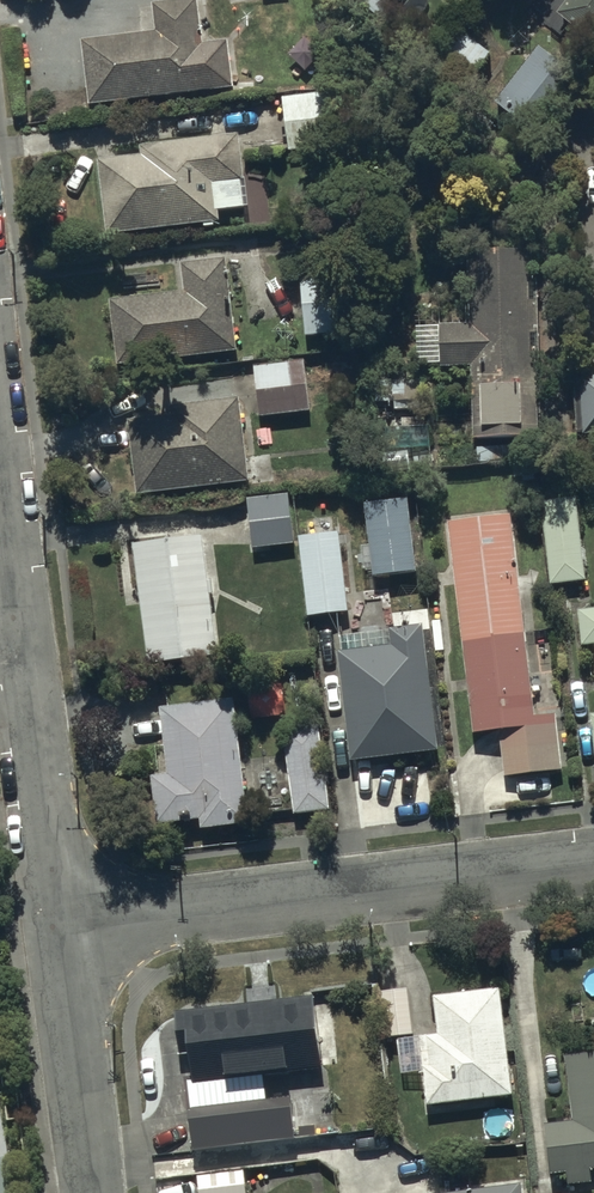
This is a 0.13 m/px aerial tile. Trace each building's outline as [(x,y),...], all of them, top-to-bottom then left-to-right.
[(385,14),(395,0),(367,0),(385,14)] [(556,20),(592,48),(593,45),(593,0),(571,0),(556,20)] [(155,39),(81,47),(87,111),(233,95),(228,47),(200,50),(195,6),(152,11),(155,39)] [(439,64),(465,86),(488,59),(462,36),(439,64)] [(537,54),(495,108),(528,135),(571,80),(537,54)] [(319,99),(282,102),(287,155),(324,152),(319,99)] [(105,239),(218,229),(217,217),(245,216),(240,141),(138,151),(139,163),(99,167),(105,239)] [(470,443),(534,442),(533,257),(468,257),(469,327),(437,328),(437,340),(417,340),(418,371),(470,371),(470,443)] [(182,299),(108,306),(114,369),(234,359),(225,267),(180,271),(182,299)] [(300,284),(303,341),(340,339),(336,282),(300,284)] [(252,370),(258,422),(309,416),(303,364),(252,370)] [(576,382),(578,444),(593,443),(593,381),(576,382)] [(237,407),(127,419),(136,501),(247,488),(237,407)] [(246,498),(251,554),(294,550),(289,495),(246,498)] [(540,508),(549,590),(585,587),(576,504),(540,508)] [(371,574),(372,584),(414,579),(406,512),(363,518),(367,551),(361,552),(364,575),(371,574)] [(507,523),(447,530),(472,742),(499,739),(504,783),(562,776),(555,720),(531,723),(507,523)] [(301,540),(306,621),(348,619),(343,556),(347,555),(346,537),(301,540)] [(201,543),(133,551),(145,670),(214,663),(201,543)] [(576,618),(580,654),(592,653),(593,671),(593,616),(576,618)] [(336,663),(350,768),(438,756),(421,630),(390,635),(393,655),(336,663)] [(233,708),(158,716),(166,782),(151,784),(157,832),(200,827),(201,838),(247,833),(233,708)] [(285,734),(295,818),(329,813),(319,730),(285,734)] [(408,994),(379,997),(385,1045),(413,1042),(408,994)] [(436,1042),(396,1046),(400,1082),(420,1080),(424,1111),(510,1102),(500,998),(433,1005),(436,1042)] [(312,1002),(173,1018),(178,1070),(183,1070),(192,1156),(295,1146),(291,1105),(222,1111),(220,1088),(286,1082),(286,1080),(322,1076),(321,1064),(338,1062),(334,1021),(314,1023),(312,1002)] [(548,1180),(566,1178),(567,1191),(589,1189),(588,1176),(593,1176),(593,1059),(564,1062),(569,1128),(544,1130),(548,1180)] [(197,1182),(199,1192),(244,1192),(243,1177),(197,1182)]
